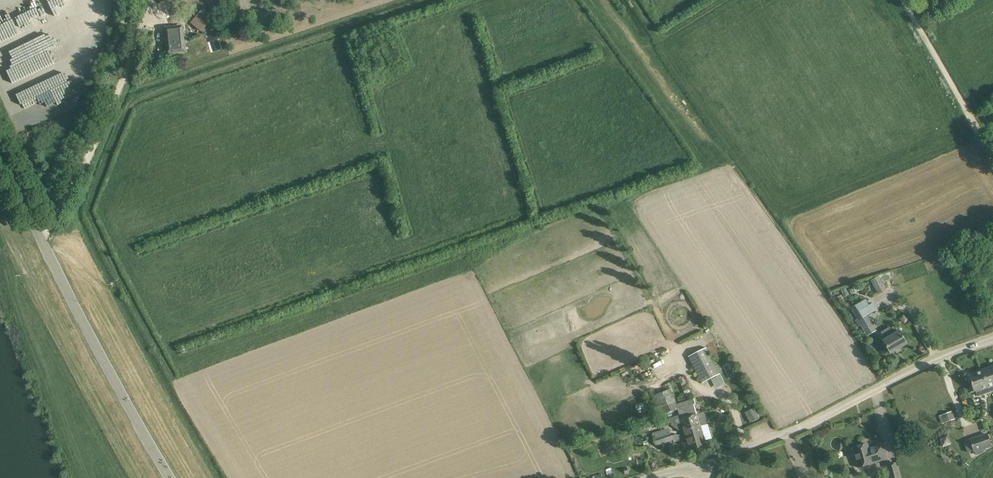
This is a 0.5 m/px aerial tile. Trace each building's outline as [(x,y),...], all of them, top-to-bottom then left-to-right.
[(18,26),(14,18),(0,24),(0,35),(18,26)] [(166,29),(169,53),(184,51),(182,27),(166,29)] [(879,276),(882,282),(890,280),(888,273),(879,276)] [(878,293),(886,289),(882,282),(879,276),(871,280),(878,293)] [(866,300),(851,309),(864,331),(874,326),(868,316),(877,310),(873,303),(869,306),(866,300)] [(880,333),(884,341),(883,341),(891,355),(907,345),(899,332),(894,335),(890,328),(880,333)] [(707,348),(688,357),(702,384),(720,375),(707,348)] [(982,370),(982,372),(986,381),(992,378),(992,366),(982,370)] [(977,397),(992,391),(992,378),(986,381),(982,372),(969,376),(975,391),(977,397)] [(681,386),(686,383),(684,377),(678,379),(681,386)] [(671,390),(653,397),(662,416),(678,410),(680,416),(687,414),(694,436),(693,437),(695,445),(697,451),(707,448),(705,441),(712,438),(708,424),(701,426),(697,415),(694,405),(696,405),(694,399),(677,405),(672,392),(671,390)] [(754,408),(745,413),(750,424),(760,418),(754,408)] [(956,419),(953,411),(938,416),(941,424),(956,419)] [(678,416),(669,419),(670,425),(680,431),(681,431),(682,430),(686,441),(683,441),(682,444),(683,447),(685,449),(688,448),(689,453),(697,451),(695,445),(693,437),(694,436),(687,414),(680,416),(681,419),(679,420),(678,416)] [(669,428),(652,433),(656,446),(673,441),(674,443),(680,441),(681,439),(680,435),(678,436),(678,434),(672,436),(670,432),(669,428)] [(965,444),(968,453),(973,451),(974,452),(992,446),(987,433),(969,439),(970,442),(965,444)] [(951,445),(947,436),(939,439),(942,448),(951,445)] [(881,446),(869,450),(867,444),(853,448),(858,468),(873,464),(872,463),(885,460),(881,446)] [(890,477),(900,477),(895,462),(886,465),(890,477)]
